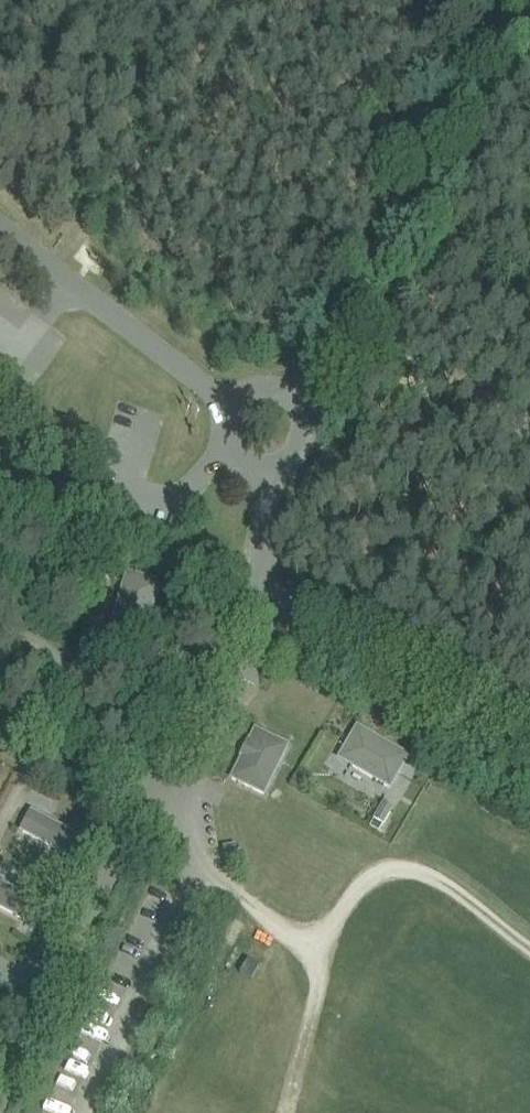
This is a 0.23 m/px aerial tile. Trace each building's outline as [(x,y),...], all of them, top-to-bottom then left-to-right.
[(119,565),(107,562),(103,574),(115,578),(119,565)] [(126,571),(110,627),(145,637),(162,581),(126,571)] [(390,787),(407,756),(365,732),(365,730),(360,727),(356,728),(353,733),(353,735),(347,747),(351,749),(354,761),(351,765),(390,787)] [(264,793),(287,746),(256,730),(232,778),(264,793)] [(393,807),(383,801),(373,818),(384,824),(393,807)] [(22,830),(63,852),(73,834),(32,812),(22,830)] [(223,845),(226,865),(238,863),(235,843),(223,845)] [(0,883),(0,906),(27,921),(36,902),(0,883)]
